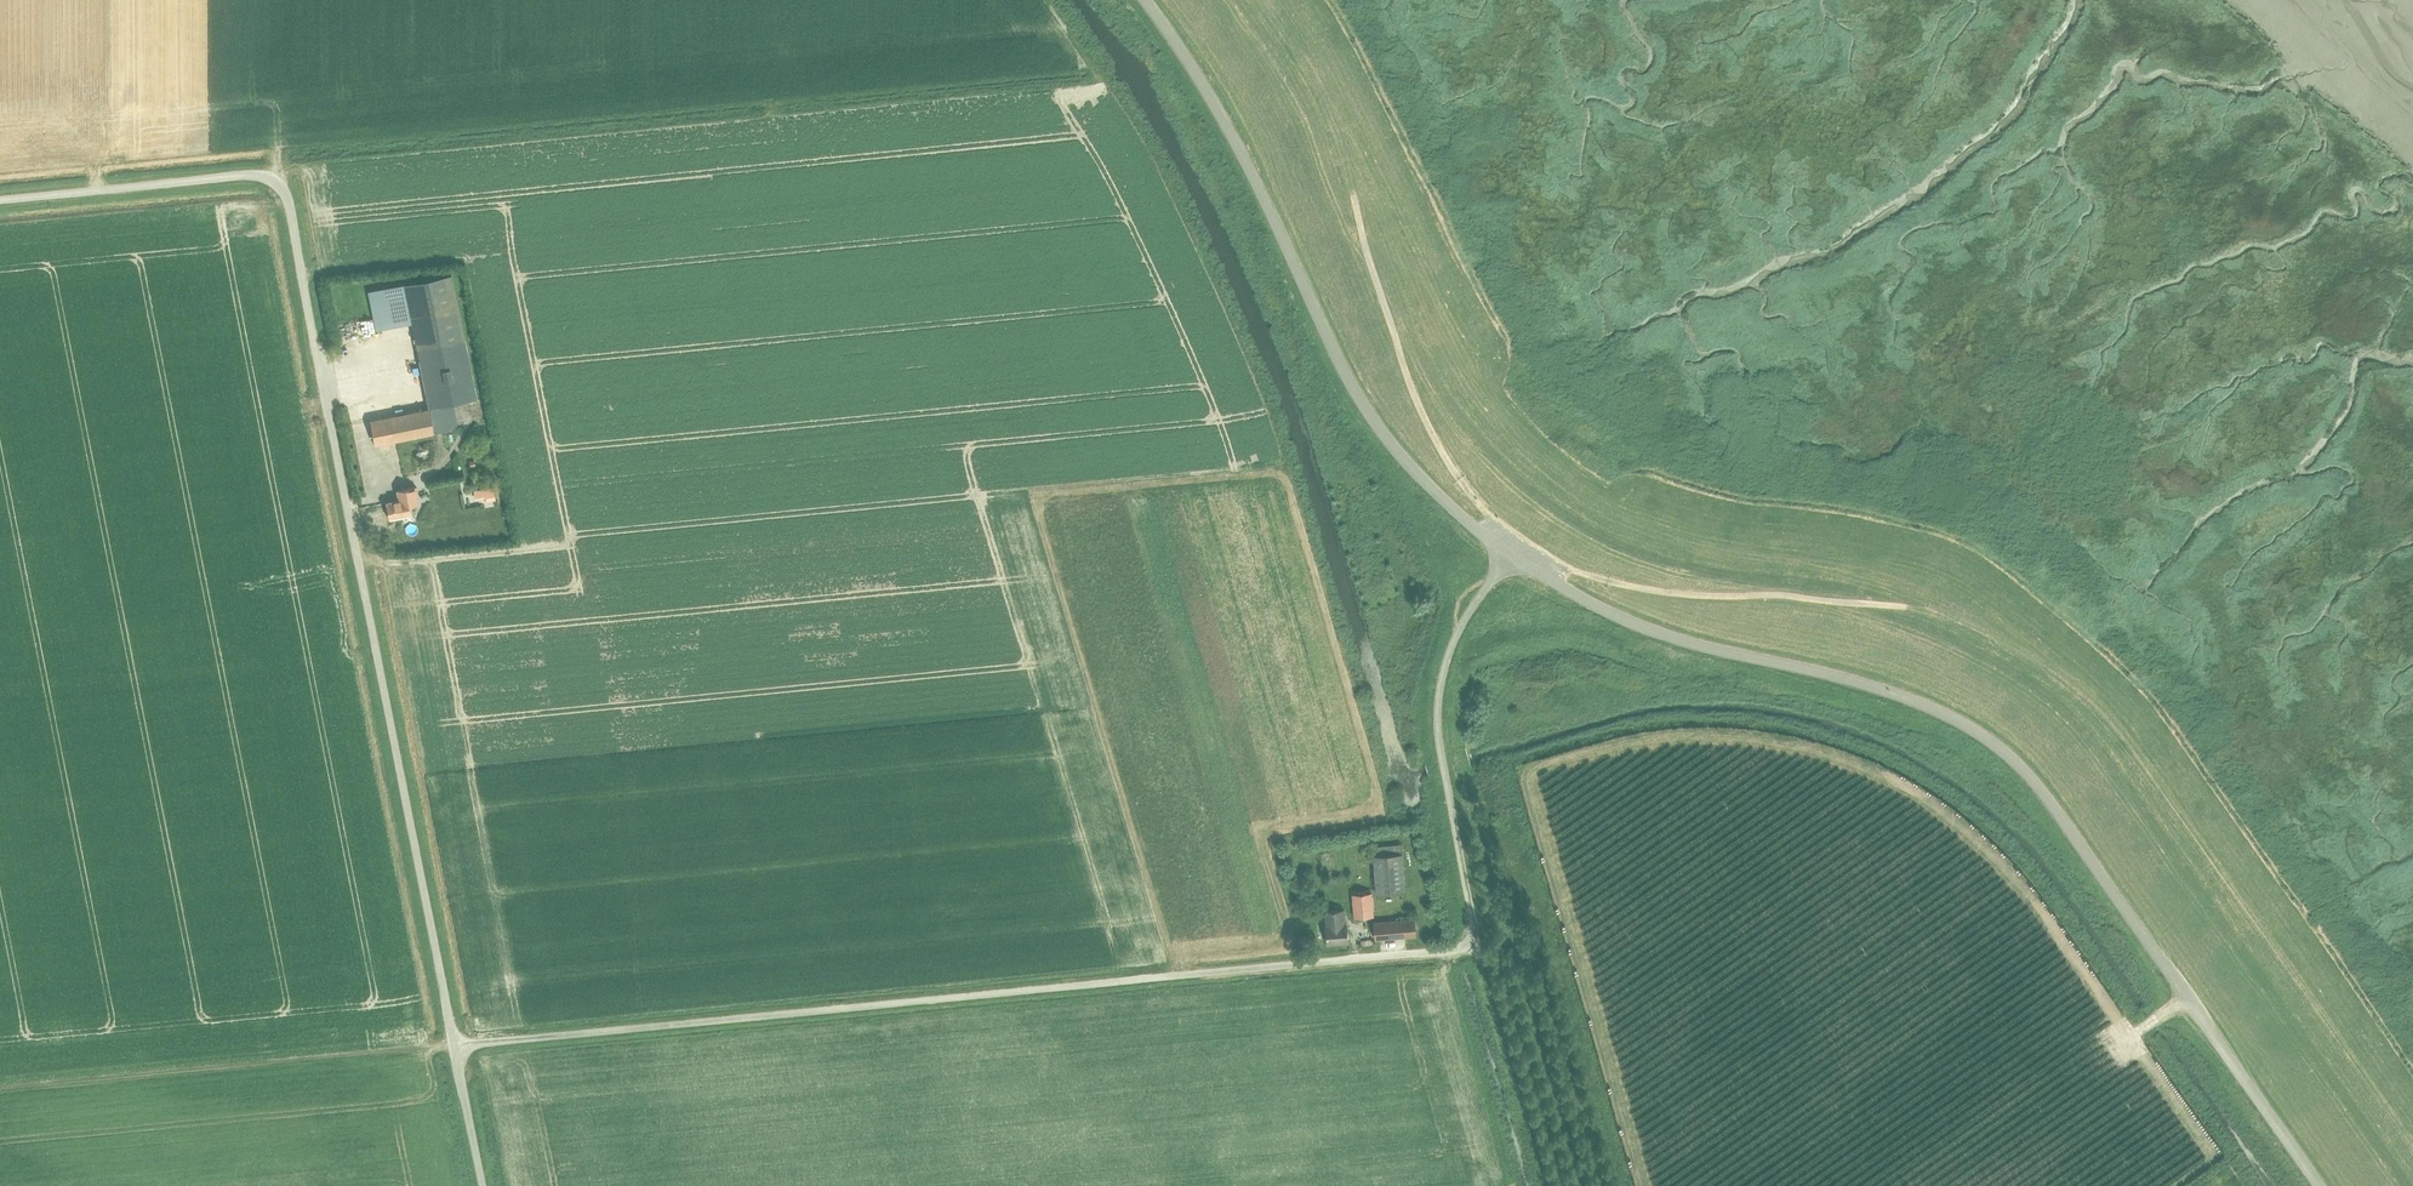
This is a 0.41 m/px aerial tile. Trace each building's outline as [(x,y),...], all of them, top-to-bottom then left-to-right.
[(452,274),(368,290),(376,330),(412,323),(429,408),(476,398),(464,338),(465,338),(452,274)] [(459,427),(454,403),(429,408),(369,420),(374,444),(434,432),(459,427)] [(410,514),(409,505),(419,504),(416,486),(397,490),(398,500),(385,502),(388,518),(410,514)] [(495,488),(485,490),(487,500),(496,499),(495,488)] [(1406,890),(1403,853),(1402,844),(1373,846),(1373,856),(1376,892),(1406,890)] [(1372,893),(1352,895),(1354,917),(1374,915),(1372,893)] [(1345,924),(1344,910),(1325,912),(1328,943),(1348,942),(1346,924),(1345,924)] [(1415,935),(1413,918),(1374,922),(1375,939),(1415,935)] [(1407,948),(1407,938),(1393,938),(1393,948),(1407,948)]
